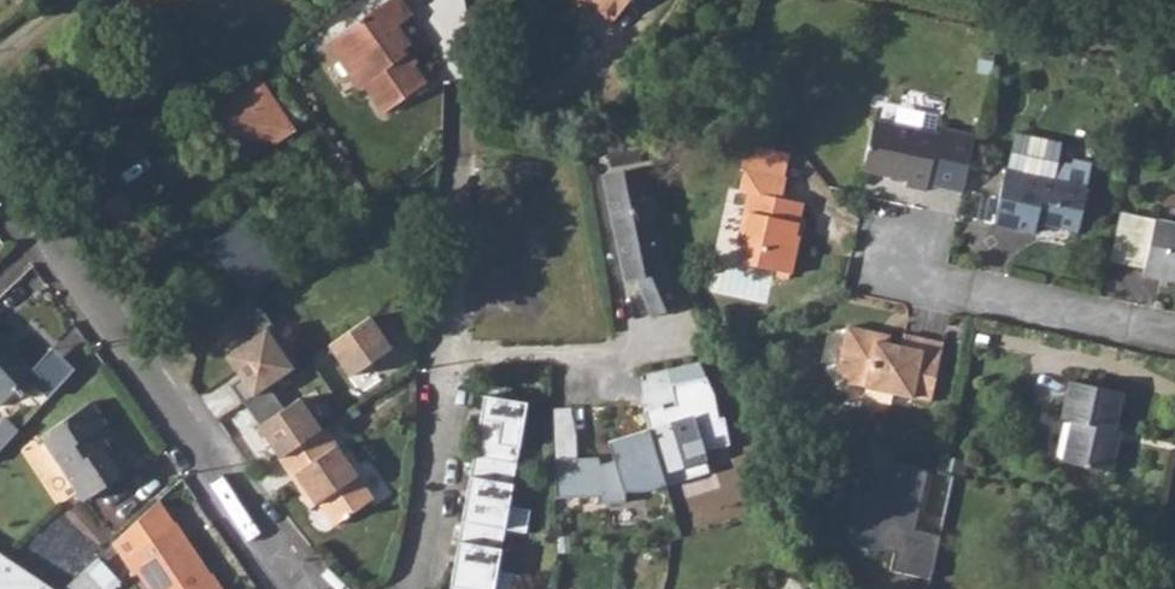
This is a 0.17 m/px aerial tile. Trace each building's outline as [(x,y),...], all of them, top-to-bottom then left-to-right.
[(333,37),(365,84),(384,111),(427,82),(403,49),(411,44),(398,25),(413,14),(404,0),(386,0),(333,37)] [(588,1),(586,5),(610,24),(629,0),(587,0),(588,1)] [(326,42),(359,89),(365,84),(333,37),(326,42)] [(292,128),(254,74),(240,85),(245,92),(213,115),(223,130),(278,139),(292,128)] [(939,133),(874,119),(863,170),(907,180),(906,185),(926,190),(927,184),(963,192),(976,134),(940,126),(939,133)] [(1036,223),(1077,231),(1087,188),(1085,187),(1090,163),(1070,158),(1069,164),(1057,161),(1061,142),(1015,132),(1004,170),(993,224),(1034,232),(1036,223)] [(795,235),(799,218),(802,203),(781,198),(785,177),(782,176),(758,171),(764,148),(746,144),(741,167),(744,168),(738,189),(746,191),(736,239),(742,240),(740,249),(750,264),(762,267),(791,274),(798,236),(795,235)] [(758,171),(782,176),(786,158),(784,152),(764,148),(758,171)] [(665,272),(643,166),(602,174),(623,281),(635,278),(652,318),(680,305),(665,272)] [(1143,268),(1154,219),(1120,212),(1109,261),(1143,268)] [(203,242),(242,296),(282,270),(247,216),(203,242)] [(798,236),(800,236),(804,219),(799,218),(795,235),(798,236)] [(1154,219),(1143,268),(1142,274),(1160,279),(1161,274),(1174,277),(1174,224),(1154,219)] [(547,242),(532,240),(530,256),(546,258),(547,242)] [(220,354),(271,320),(260,303),(210,338),(220,354)] [(391,348),(367,312),(324,341),(347,376),(391,348)] [(250,398),(301,364),(271,320),(220,354),(250,398)] [(878,333),(846,326),(837,368),(846,382),(930,400),(943,342),(904,334),(901,346),(888,343),(876,341),(878,333)] [(14,391),(20,397),(39,379),(31,371),(5,343),(7,341),(0,333),(0,405),(14,391)] [(876,341),(888,343),(890,336),(878,333),(876,341)] [(50,350),(31,371),(39,379),(52,394),(73,372),(50,350)] [(1123,392),(1070,381),(1061,418),(1072,420),(1062,459),(1112,472),(1122,432),(1114,430),(1123,392)] [(323,427),(298,394),(255,426),(279,457),(323,427)] [(485,395),(450,588),(516,588),(518,575),(497,571),(505,529),(526,533),(530,510),(509,506),(527,402),(485,395)] [(127,471),(104,438),(98,429),(106,423),(92,400),(40,435),(83,500),(127,471)] [(98,429),(104,438),(112,432),(106,423),(98,429)] [(323,427),(279,457),(292,476),(296,473),(316,502),(318,501),(334,524),(372,499),(323,427)] [(594,457),(551,458),(553,498),(597,495),(598,500),(624,500),(623,494),(665,484),(648,430),(606,440),(612,461),(596,465),(594,457)] [(928,468),(876,457),(868,494),(856,491),(846,535),(851,542),(894,552),(890,569),(931,578),(941,535),(915,529),(928,468)] [(292,476),(312,505),(316,502),(296,473),(292,476)] [(113,542),(134,574),(139,571),(151,588),(221,588),(176,521),(174,522),(159,500),(113,542)] [(0,553),(0,588),(55,588),(0,553)]
